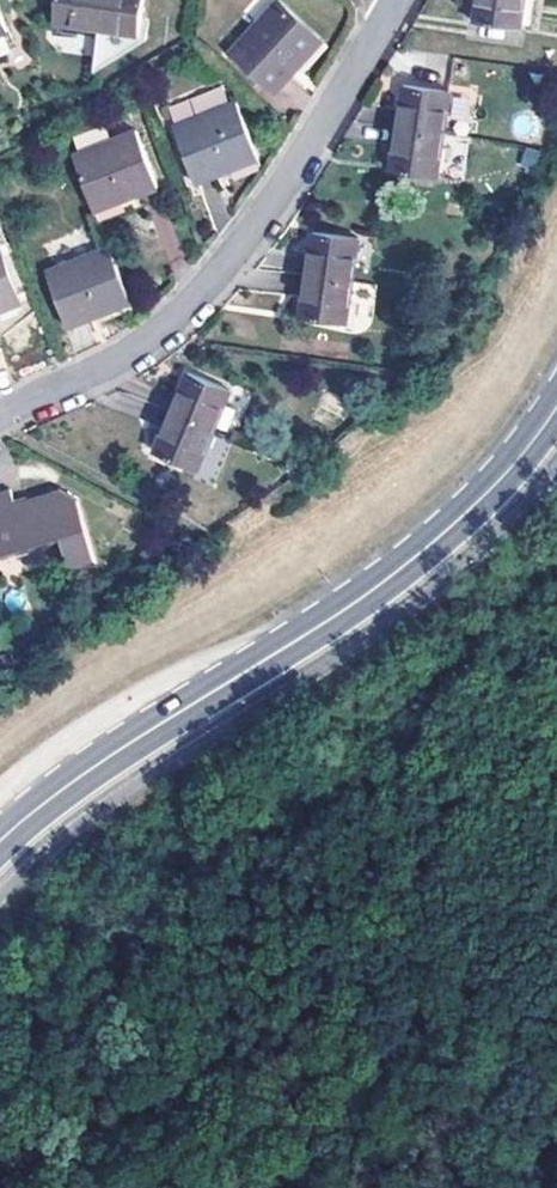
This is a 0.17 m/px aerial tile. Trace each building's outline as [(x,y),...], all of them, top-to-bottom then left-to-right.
[(100,28),(103,0),(59,0),(56,22),(100,28)] [(100,28),(141,33),(146,0),(103,0),(100,28)] [(526,29),(529,0),(479,0),(477,23),(526,29)] [(234,52),(277,92),(324,42),(281,2),(234,52)] [(16,46),(0,6),(0,53),(16,46)] [(400,125),(447,132),(452,93),(404,88),(400,125)] [(175,127),(197,183),(259,159),(236,103),(175,127)] [(395,169),(441,175),(447,132),(400,125),(395,169)] [(75,156),(97,211),(158,188),(137,132),(75,156)] [(310,274),(356,280),(362,236),(316,229),(310,274)] [(69,326),(131,303),(110,248),(48,273),(69,326)] [(19,304),(0,255),(0,311),(19,304)] [(304,316),(351,323),(356,280),(310,274),(304,316)] [(190,371),(173,412),(217,430),(233,389),(190,371)] [(158,451),(200,469),(217,430),(173,412),(158,451)] [(65,541),(74,571),(100,563),(82,500),(64,489),(17,501),(13,487),(0,490),(0,535),(7,558),(65,541)]
